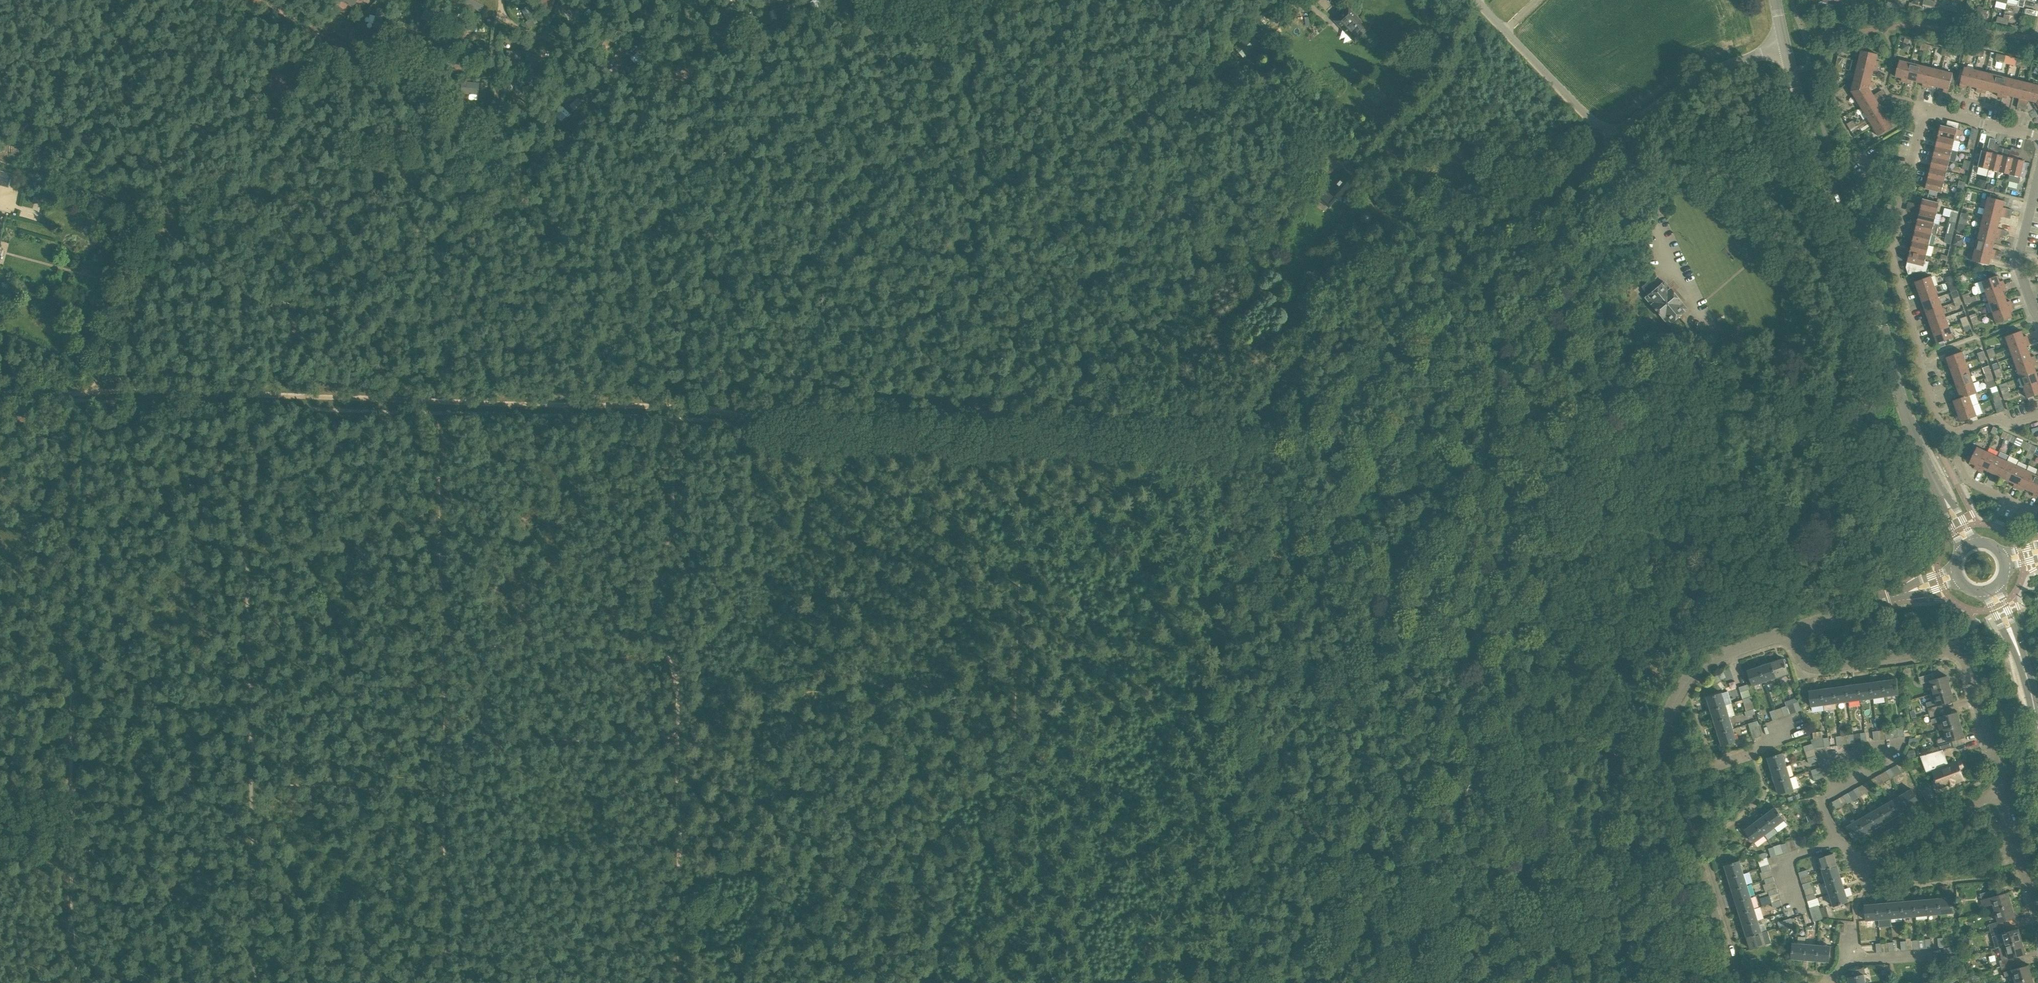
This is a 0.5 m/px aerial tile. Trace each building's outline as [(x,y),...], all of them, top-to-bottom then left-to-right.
[(325,11),(329,0),(297,0),(325,11)] [(325,11),(334,15),(348,21),(356,13),(363,5),(368,0),(329,0),(325,11)] [(504,1),(505,3),(505,5),(506,7),(506,9),(507,11),(508,13),(509,15),(511,16),(512,18),(516,21),(520,24),(524,26),(529,29),(533,31),(538,34),(550,18),(536,13),(530,7),(524,0),(504,0),(504,1)] [(1894,9),(1896,3),(1889,1),(1887,7),(1894,9)] [(1348,7),(1342,13),(1335,20),(1355,41),(1358,39),(1357,38),(1367,29),(1360,21),(1360,20),(1348,7)] [(1981,18),(1982,12),(1983,8),(1978,7),(1977,11),(1975,17),(1981,18)] [(372,27),(379,28),(384,10),(377,8),(372,27)] [(409,29),(391,23),(389,31),(407,37),(409,29)] [(1238,34),(1235,45),(1251,48),(1253,37),(1238,34)] [(1861,50),(1858,61),(1878,66),(1879,62),(1876,61),(1878,54),(1861,50)] [(520,53),(505,51),(504,58),(519,60),(520,53)] [(1231,52),(1214,65),(1220,74),(1238,60),(1231,52)] [(526,54),(525,61),(543,63),(544,56),(526,54)] [(1906,82),(1910,63),(1900,60),(1895,77),(1896,77),(1896,76),(1902,78),(1901,81),(1906,82)] [(1878,66),(1858,61),(1856,72),(1872,76),(1874,70),(1877,70),(1878,66)] [(1921,65),(1910,63),(1906,82),(1910,83),(1911,80),(1917,82),(1921,65)] [(1931,68),(1921,65),(1917,82),(1923,83),(1922,86),(1927,87),(1931,68)] [(1971,86),(1975,70),(1964,67),(1960,87),(1965,88),(1965,85),(1971,86)] [(1931,68),(1927,87),(1931,89),(1932,85),(1938,87),(1942,70),(1931,68)] [(1953,73),(1942,70),(1938,87),(1944,88),(1943,91),(1948,93),(1953,73)] [(1975,70),(1971,86),(1977,88),(1976,91),(1981,92),(1986,73),(1975,70)] [(1872,76),(1856,72),(1854,81),(1873,86),(1874,83),(1871,82),(1872,76)] [(1986,73),(1981,92),(1986,93),(1986,90),(1992,91),(1996,75),(1986,73)] [(531,74),(513,77),(515,87),(532,83),(531,74)] [(1996,75),(1992,91),(1998,93),(1997,96),(2002,97),(2007,78),(1996,75)] [(2018,80),(2007,78),(2002,97),(2007,98),(2007,95),(2014,97),(2018,80)] [(2028,83),(2018,80),(2014,97),(2020,98),(2017,108),(2022,109),(2028,83)] [(1873,86),(1854,81),(1851,91),(1856,99),(1871,91),(1872,90),(1873,86)] [(482,83),(461,82),(461,94),(481,96),(482,83)] [(2028,83),(2022,109),(2026,110),(2028,101),(2034,102),(2033,104),(2037,110),(2037,82),(2035,82),(2035,84),(2028,83)] [(1871,91),(1856,99),(1862,108),(1885,94),(1882,90),(1874,95),(1871,91)] [(1887,98),(1885,94),(1862,108),(1867,117),(1882,108),(1878,103),(1887,98)] [(1882,108),(1867,117),(1873,126),(1890,116),(1888,112),(1885,113),(1882,108)] [(1890,116),(1873,126),(1879,136),(1893,127),(1893,126),(1893,127),(1889,121),(1892,120),(1890,116)] [(1935,135),(1955,140),(1956,134),(1961,136),(1963,130),(1941,125),(1941,126),(1939,131),(1936,130),(1935,135)] [(1972,128),(1968,143),(1975,145),(1979,130),(1972,128)] [(1955,140),(1935,135),(1934,140),(1937,140),(1936,146),(1952,150),(1955,140)] [(1989,169),(1995,143),(1996,140),(1990,138),(1990,139),(1988,147),(1989,149),(1988,152),(1983,150),(1984,143),(1979,142),(1973,165),(1978,166),(1978,167),(1989,169)] [(2000,144),(1995,143),(1989,169),(1999,172),(2005,149),(1999,147),(2000,144)] [(1952,150),(1936,146),(1934,152),(1931,151),(1930,156),(1949,161),(1952,150)] [(2005,149),(1999,172),(2010,174),(2016,148),(2012,147),(2011,150),(2005,149)] [(2016,148),(2010,174),(2008,180),(2019,183),(2025,161),(2024,160),(2024,161),(2018,159),(2021,149),(2016,148)] [(1949,161),(1930,156),(1929,161),(1932,161),(1931,167),(1947,171),(1949,161)] [(1947,171),(1931,167),(1929,173),(1926,172),(1925,177),(1944,182),(1947,171)] [(1341,200),(1348,192),(1357,182),(1345,171),(1329,189),(1317,178),(1306,190),(1317,200),(1319,198),(1328,207),(1337,197),(1341,200)] [(1944,182),(1925,177),(1924,182),(1927,182),(1925,188),(1925,189),(1941,193),(1944,182)] [(46,204),(48,193),(36,190),(34,201),(46,204)] [(1985,208),(2011,214),(2013,210),(2003,208),(2005,201),(1988,197),(1985,208)] [(1918,204),(1917,209),(1937,213),(1939,203),(1923,198),(1923,199),(1921,205),(1918,204)] [(1964,206),(1976,209),(1978,203),(1965,200),(1964,206)] [(1985,208),(1983,218),(1999,223),(2001,217),(2010,219),(2011,214),(1985,208)] [(1917,209),(1916,213),(1919,214),(1918,220),(1934,224),(1937,213),(1917,209)] [(1950,217),(1957,219),(1958,214),(1945,210),(1944,215),(1950,217)] [(1983,218),(1980,229),(2006,235),(2007,231),(1998,229),(1999,223),(1983,218)] [(1913,225),(1912,230),(1932,234),(1934,224),(1918,220),(1916,226),(1913,225)] [(1980,229),(1977,239),(1994,244),(1996,237),(2005,240),(2006,235),(1980,229)] [(1932,234),(1912,230),(1911,234),(1914,235),(1913,241),(1929,245),(1932,234)] [(1977,239),(1975,250),(2001,256),(2002,252),(1993,249),(1994,244),(1977,239)] [(1929,245),(1913,241),(1911,247),(1908,246),(1907,251),(1927,255),(1929,245)] [(2001,256),(1975,250),(1972,261),(1989,265),(1991,258),(2000,261),(2001,256)] [(1927,271),(1930,259),(1926,258),(1927,255),(1907,251),(1906,255),(1909,256),(1908,262),(1907,262),(1906,267),(1909,274),(1927,271)] [(1985,292),(2004,285),(2003,280),(2000,281),(1997,275),(1989,278),(1981,281),(1985,292)] [(1916,293),(1935,286),(1931,276),(1915,282),(1917,288),(1914,289),(1916,293)] [(1668,324),(1684,311),(1678,304),(1681,302),(1664,281),(1656,288),(1649,280),(1639,288),(1646,297),(1668,324)] [(1957,290),(1954,280),(1947,282),(1951,292),(1957,290)] [(2004,285),(1985,292),(1989,302),(2005,296),(2003,290),(2006,289),(2004,285)] [(1935,286),(1916,293),(1917,298),(1920,297),(1922,302),(1938,296),(1935,286)] [(1961,300),(1957,290),(1951,292),(1954,302),(1961,300)] [(1938,296),(1922,302),(1924,308),(1921,309),(1923,314),(1942,307),(1938,296)] [(2007,301),(2005,296),(1989,302),(1992,312),(2012,305),(2010,300),(2007,301)] [(2013,309),(2012,305),(1992,312),(1996,323),(2013,316),(2010,311),(2013,309)] [(1942,307),(1923,314),(1925,318),(1928,317),(1930,323),(1946,317),(1942,307)] [(1946,317),(1930,323),(1932,328),(1929,329),(1930,334),(1950,327),(1946,317)] [(1950,327),(1930,334),(1932,338),(1935,337),(1937,343),(1939,343),(1944,341),(1953,338),(1950,327)] [(2009,347),(2028,340),(2027,335),(2024,336),(2022,330),(2005,336),(2009,347)] [(2028,340),(2009,347),(2013,357),(2029,351),(2027,345),(2030,344),(2028,340)] [(1979,357),(1985,355),(1983,348),(1976,350),(1979,357)] [(1947,369),(1966,362),(1962,351),(1946,357),(1948,363),(1945,364),(1947,369)] [(2029,351),(2013,357),(2016,367),(2035,360),(2034,356),(2031,357),(2029,351)] [(2037,365),(2035,360),(2016,367),(2020,377),(2036,371),(2034,366),(2037,365)] [(1966,362),(1947,369),(1949,373),(1952,372),(1954,378),(1970,372),(1966,362)] [(1995,375),(2002,372),(1999,363),(1992,366),(1995,375)] [(1986,378),(1993,375),(1989,367),(1983,369),(1986,378)] [(2020,377),(2024,387),(2037,382),(2037,376),(2036,371),(2020,377)] [(1970,372),(1954,378),(1956,383),(1953,385),(1954,389),(1973,382),(1970,372)] [(1973,382),(1954,389),(1956,394),(1959,392),(1961,398),(1969,395),(1970,396),(1977,393),(1973,382)] [(2024,387),(2027,398),(2037,394),(2037,382),(2024,387)] [(2003,395),(2009,393),(2006,383),(1999,385),(2003,395)] [(1993,398),(2000,396),(1996,387),(1990,389),(1993,398)] [(1961,398),(1953,400),(1955,406),(1952,408),(1954,412),(1973,405),(1970,396),(1969,395),(1961,398)] [(2000,396),(1993,398),(1995,402),(1993,403),(1997,413),(2004,410),(2000,396)] [(1973,405),(1954,412),(1956,417),(1959,415),(1961,422),(1977,416),(1977,415),(1973,405)] [(2027,442),(2023,440),(2017,438),(2014,444),(2020,446),(2024,448),(2027,442)] [(2027,442),(2024,448),(2035,453),(2037,447),(2027,442)] [(1978,470),(1987,451),(1977,446),(1969,462),(1970,463),(1970,462),(1976,465),(1974,468),(1978,470)] [(1997,456),(1987,451),(1978,470),(1983,472),(1984,469),(1989,471),(1997,456)] [(2007,461),(1997,456),(1989,471),(1995,474),(1994,477),(1998,479),(2007,461)] [(2016,465),(2007,461),(1998,479),(2002,481),(2004,478),(2009,481),(2016,465)] [(2026,470),(2016,465),(2009,481),(2015,483),(2013,486),(2017,488),(2026,470)] [(2026,470),(2017,488),(2022,490),(2023,487),(2029,490),(2036,475),(2026,470)] [(2036,475),(2029,490),(2034,492),(2033,495),(2037,498),(2037,496),(2037,475),(2036,475)] [(1988,620),(1984,621),(1988,631),(1992,629),(1988,620)] [(1771,663),(1777,677),(1789,673),(1783,658),(1771,663)] [(1771,663),(1760,667),(1765,682),(1777,677),(1771,663)] [(1765,682),(1760,667),(1748,671),(1753,686),(1765,682)] [(1930,694),(1951,688),(1947,676),(1935,679),(1933,673),(1919,677),(1921,683),(1930,680),(1934,692),(1930,694)] [(1883,680),(1886,696),(1898,695),(1896,678),(1883,680)] [(1883,680),(1871,682),(1873,698),(1886,696),(1883,680)] [(1873,698),(1871,682),(1859,683),(1861,700),(1873,698)] [(1859,683),(1846,685),(1849,701),(1861,700),(1859,683)] [(1748,684),(1742,686),(1739,687),(1741,692),(1749,689),(1748,684)] [(1849,701),(1846,685),(1834,687),(1836,703),(1849,701)] [(1836,703),(1834,687),(1822,688),(1824,705),(1836,703)] [(1824,705),(1822,688),(1809,690),(1812,707),(1824,705)] [(1951,688),(1930,694),(1932,701),(1926,702),(1929,713),(1943,709),(1942,704),(1955,701),(1951,688)] [(1711,710),(1726,705),(1722,693),(1707,698),(1711,710)] [(1744,704),(1753,701),(1751,696),(1743,699),(1744,704)] [(1793,703),(1796,712),(1802,710),(1799,701),(1793,703)] [(1726,705),(1711,710),(1715,721),(1729,717),(1726,705)] [(1784,716),(1790,714),(1787,705),(1781,707),(1784,716)] [(1753,709),(1747,711),(1745,711),(1746,717),(1755,714),(1753,709)] [(1773,720),(1778,718),(1775,709),(1770,711),(1773,720)] [(1945,715),(1943,709),(1929,713),(1931,719),(1932,719),(1934,725),(1942,722),(1944,729),(1961,724),(1957,712),(1945,715)] [(1733,728),(1729,717),(1715,721),(1718,733),(1733,728)] [(1757,720),(1748,723),(1750,728),(1759,726),(1757,720)] [(1961,724),(1944,729),(1946,736),(1938,738),(1937,740),(1940,750),(1943,749),(1954,746),(1952,740),(1964,737),(1961,724)] [(1737,740),(1733,728),(1718,733),(1722,745),(1737,740)] [(1910,739),(1909,744),(1911,744),(1919,742),(1920,739),(1920,736),(1910,739)] [(1814,748),(1812,743),(1804,746),(1805,751),(1814,748)] [(1909,750),(1906,758),(1919,755),(1913,749),(1909,750)] [(1943,749),(1940,750),(1920,756),(1926,772),(1933,770),(1940,787),(1963,779),(1959,768),(1961,767),(1959,762),(1957,763),(1956,761),(1948,764),(1943,749)] [(1771,770),(1786,765),(1783,753),(1768,758),(1771,770)] [(1790,777),(1786,765),(1771,770),(1775,781),(1790,777)] [(1886,770),(1891,778),(1895,776),(1890,768),(1886,770)] [(1876,777),(1880,785),(1884,782),(1880,774),(1876,777)] [(1790,777),(1775,781),(1779,793),(1794,789),(1790,777)] [(1873,788),(1869,781),(1865,783),(1869,791),(1873,788)] [(1858,787),(1854,789),(1859,797),(1863,795),(1858,787)] [(1900,796),(1908,809),(1919,803),(1911,789),(1900,796)] [(1847,793),(1843,795),(1848,803),(1852,801),(1847,793)] [(1900,796),(1890,802),(1897,815),(1908,809),(1900,796)] [(1841,807),(1836,799),(1832,802),(1837,810),(1841,807)] [(1787,805),(1791,816),(1800,812),(1796,801),(1787,805)] [(1897,815),(1890,802),(1879,808),(1887,821),(1897,815)] [(1775,807),(1765,815),(1774,827),(1784,820),(1775,807)] [(1879,808),(1868,814),(1876,828),(1887,821),(1879,808)] [(1806,816),(1810,825),(1819,822),(1815,813),(1806,816)] [(1868,814),(1857,820),(1865,834),(1876,828),(1868,814)] [(1774,827),(1765,815),(1755,822),(1764,835),(1774,827)] [(1865,834),(1857,820),(1846,827),(1854,840),(1865,834)] [(1764,835),(1755,822),(1745,830),(1754,842),(1764,835)] [(1793,840),(1796,849),(1801,847),(1799,838),(1793,840)] [(1771,857),(1776,855),(1774,846),(1768,848),(1771,857)] [(1767,857),(1765,852),(1757,855),(1758,860),(1767,857)] [(1822,870),(1837,866),(1833,854),(1818,858),(1822,870)] [(1728,877),(1743,873),(1739,861),(1725,865),(1728,877)] [(1771,869),(1769,864),(1760,867),(1762,872),(1771,869)] [(1841,877),(1837,866),(1822,870),(1826,882),(1841,877)] [(1800,877),(1809,874),(1807,869),(1798,872),(1800,877)] [(1743,873),(1728,877),(1732,889),(1746,885),(1743,873)] [(1841,877),(1826,882),(1830,894),(1844,889),(1841,877)] [(1804,889),(1813,886),(1811,881),(1802,884),(1804,889)] [(1746,885),(1732,889),(1736,901),(1750,896),(1746,885)] [(1778,893),(1776,888),(1767,890),(1769,896),(1778,893)] [(1848,901),(1844,889),(1830,894),(1834,906),(1848,901)] [(1995,910),(2012,905),(2008,892),(1996,895),(1994,890),(1980,894),(1982,899),(1981,900),(1983,907),(1993,904),(1995,910)] [(1807,901),(1816,898),(1815,893),(1806,896),(1807,901)] [(1754,908),(1750,896),(1736,901),(1739,913),(1754,908)] [(1939,898),(1940,914),(1953,913),(1951,897),(1939,898)] [(1939,898),(1926,899),(1928,915),(1940,914),(1939,898)] [(1926,899),(1914,900),(1916,916),(1928,915),(1926,899)] [(1782,905),(1780,900),(1772,903),(1773,908),(1782,905)] [(1916,916),(1914,900),(1902,901),(1903,917),(1916,916)] [(1902,901),(1890,902),(1891,918),(1903,917),(1902,901)] [(1890,902),(1877,903),(1879,919),(1891,918),(1890,902)] [(1879,919),(1877,903),(1865,904),(1866,920),(1879,919)] [(2012,905),(1995,910),(1998,922),(1989,925),(1991,930),(2005,926),(2003,921),(2016,917),(2012,905)] [(1757,920),(1754,908),(1739,913),(1743,924),(1757,920)] [(1794,911),(1796,928),(1811,925),(1809,909),(1794,911)] [(1757,920),(1743,924),(1747,936),(1761,932),(1761,931),(1757,920)] [(2006,932),(2005,926),(1991,930),(1996,948),(2005,945),(2005,946),(2022,941),(2019,929),(2006,932)] [(1761,931),(1761,932),(1747,936),(1750,948),(1771,942),(1767,929),(1761,931)] [(2022,941),(2005,946),(2007,953),(2000,955),(2001,957),(1998,957),(2001,967),(2015,962),(2013,957),(2026,953),(2022,941)] [(1804,959),(1805,944),(1792,943),(1791,958),(1804,959)] [(1805,944),(1804,959),(1816,960),(1817,945),(1805,944)] [(1817,945),(1816,960),(1828,961),(1829,946),(1817,945)] [(2015,962),(2001,967),(2003,972),(2004,972),(2006,978),(2010,976),(2012,982),(2013,982),(2015,982),(2032,977),(2029,965),(2017,968),(2015,962)] [(1864,974),(1849,977),(1850,982),(1866,982),(1864,974)]
